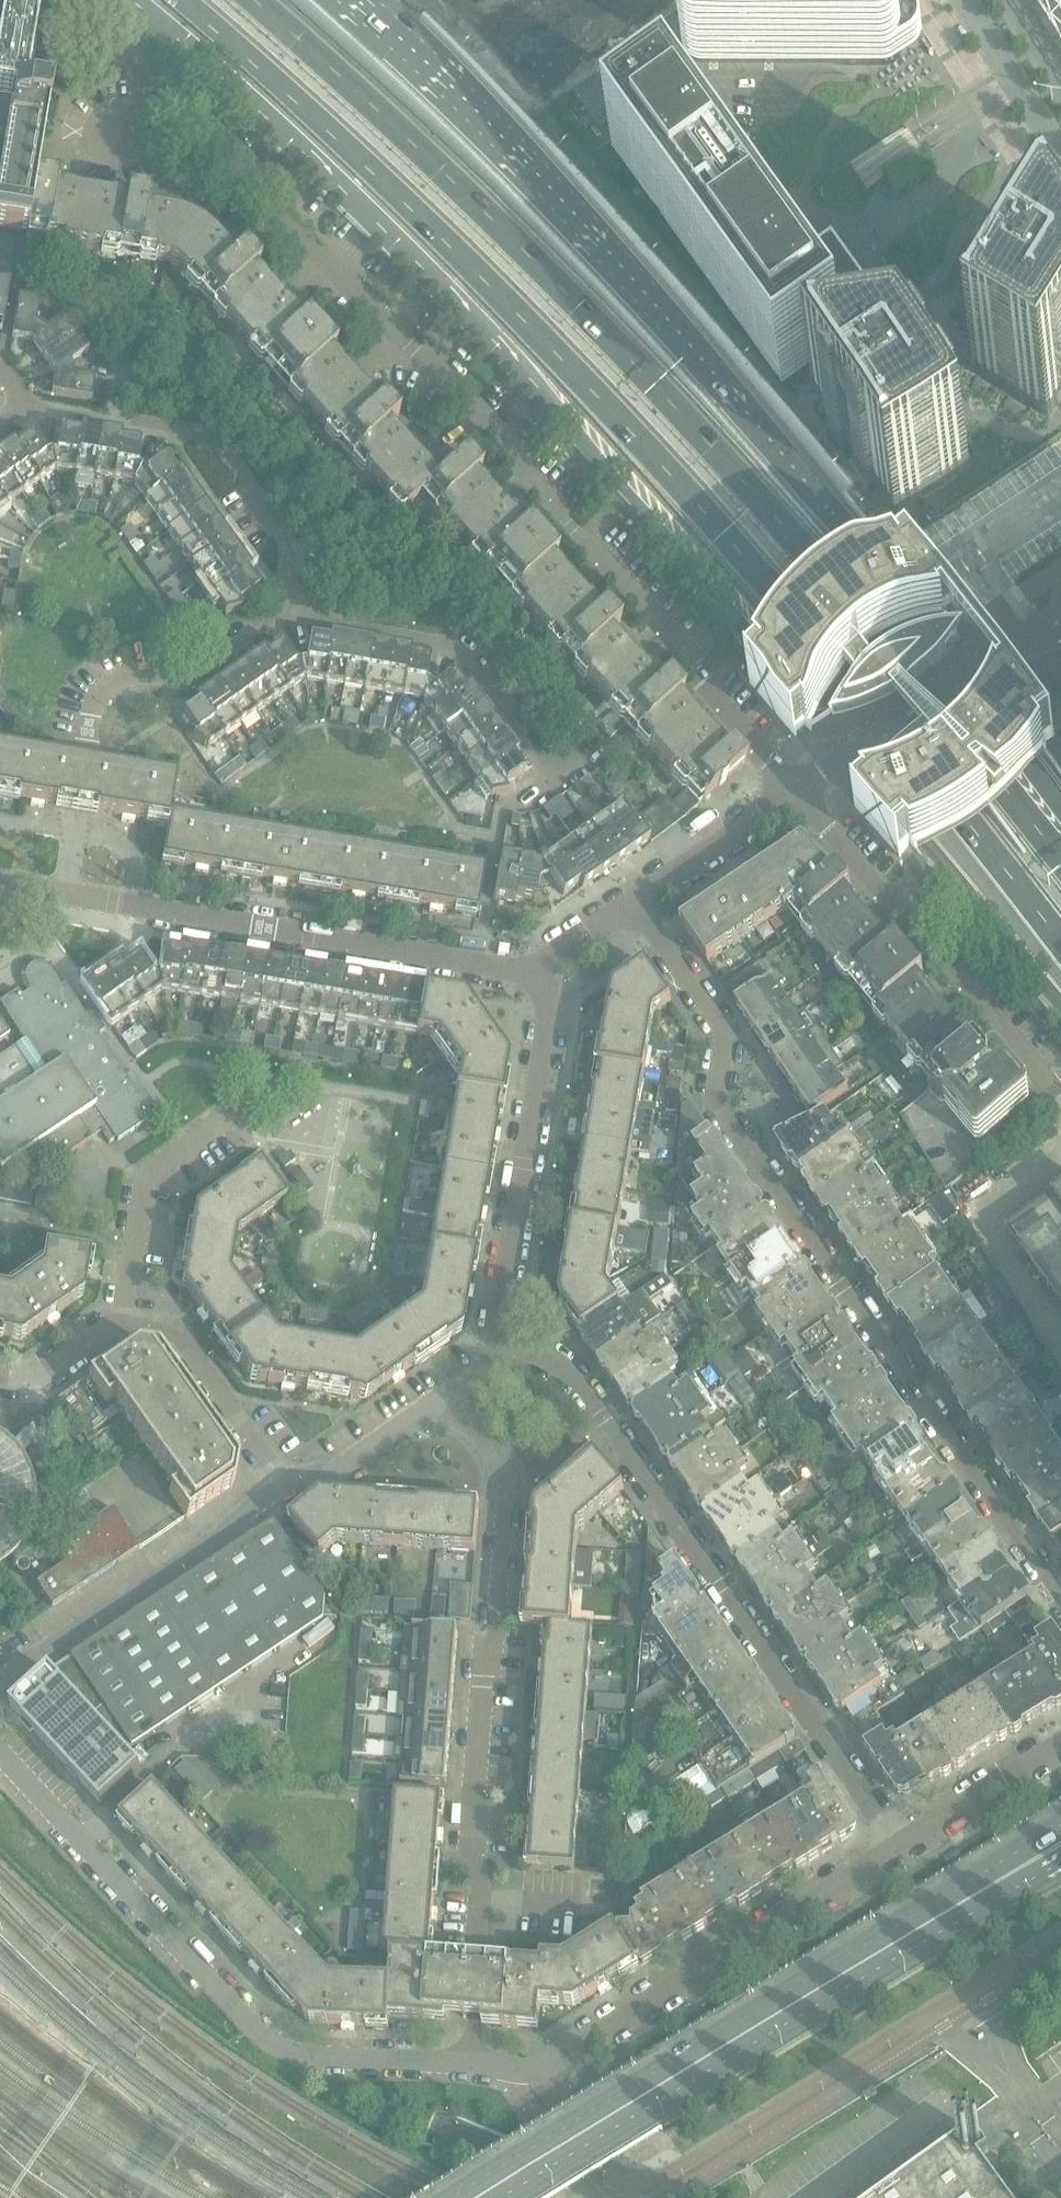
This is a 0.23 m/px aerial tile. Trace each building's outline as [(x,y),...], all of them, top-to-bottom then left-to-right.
[(47,118),(50,101),(49,99),(48,99),(39,98),(47,55),(32,52),(38,16),(41,0),(5,0),(3,10),(0,28),(0,92),(15,94),(7,143),(5,151),(0,182),(0,229),(27,234),(35,186),(37,178),(42,148),(47,118)] [(675,14),(635,41),(638,46),(573,89),(609,140),(612,144),(634,128),(673,100),(792,266),(831,238),(832,237),(838,246),(840,246),(841,245),(843,245),(845,246),(846,247),(847,248),(848,249),(848,251),(848,252),(848,254),(847,255),(846,256),(857,273),(883,309),(899,330),(809,388),(813,393),(909,376),(944,429),(970,467),(896,517),(911,540),(1060,442),(1060,398),(1048,419),(972,371),(1037,268),(1051,245),(1058,254),(1060,259),(1060,247),(1032,202),(1000,154),(922,30),(922,29),(922,32),(922,35),(922,39),(921,42),(919,44),(917,47),(894,62),(839,62),(828,62),(696,61),(693,60),(691,58),(689,56),(687,54),(685,51),(684,49),(683,46),(683,43),(683,40),(684,37),(685,34),(686,32),(688,29),(690,27),(692,26),(732,0),(696,0),(675,14)] [(683,43),(683,46),(684,49),(685,51),(687,54),(689,56),(691,58),(693,60),(696,61),(828,62),(839,62),(894,62),(917,47),(919,44),(921,42),(922,39),(922,35),(922,32),(922,29),(921,26),(904,0),(732,0),(692,26),(690,27),(688,29),(686,32),(685,34),(684,37),(683,40),(683,43)] [(634,128),(612,144),(781,380),(782,381),(807,364),(808,363),(818,355),(846,335),(861,325),(883,309),(857,273),(846,256),(847,255),(848,254),(848,252),(848,251),(848,249),(847,248),(846,247),(845,246),(843,245),(841,245),(840,246),(838,246),(832,237),(831,238),(792,266),(673,100),(634,128)] [(925,154),(886,179),(897,196),(936,172),(925,154)] [(139,260),(140,254),(146,216),(149,197),(128,194),(126,202),(109,199),(104,198),(103,204),(96,202),(97,198),(86,196),(85,200),(78,199),(79,194),(74,193),(56,190),(58,182),(46,180),(37,178),(35,186),(27,234),(26,240),(35,242),(47,244),(48,239),(63,241),(62,245),(104,252),(105,248),(119,250),(118,256),(139,260)] [(234,259),(213,236),(201,226),(192,221),(177,216),(160,213),(146,216),(140,254),(155,257),(154,261),(168,263),(181,269),(190,279),(192,277),(201,286),(197,290),(213,307),(217,303),(254,272),(260,266),(245,250),(234,259)] [(18,238),(0,235),(0,292),(8,293),(18,238)] [(972,371),(1048,419),(1060,398),(1060,259),(1058,254),(1051,245),(1037,268),(972,371)] [(329,355),(301,324),(289,311),(286,307),(282,311),(277,306),(281,303),(273,294),(269,297),(265,292),(269,289),(265,285),(254,272),(217,303),(227,314),(225,317),(233,327),(227,333),(230,337),(237,331),(252,347),(254,345),(265,356),(260,361),(288,392),(293,387),(329,355)] [(8,293),(0,292),(0,332),(1,333),(4,315),(8,293)] [(45,320),(38,315),(40,301),(18,298),(11,338),(32,341),(45,320)] [(188,298),(181,305),(188,311),(194,305),(188,298)] [(43,358),(77,334),(65,317),(53,325),(45,320),(32,341),(43,358)] [(77,359),(89,351),(77,334),(43,358),(54,374),(79,368),(77,359)] [(398,418),(383,402),(377,407),(365,394),(365,395),(361,391),(358,394),(353,389),(357,386),(349,377),(345,381),(341,376),(344,372),(341,368),(329,355),(293,387),(303,398),(300,400),(328,431),(331,429),(341,439),(336,444),(352,461),(356,457),(388,427),(398,418)] [(91,401),(95,379),(82,377),(79,368),(54,374),(51,394),(91,401)] [(909,376),(813,393),(856,457),(846,464),(866,494),(876,488),(896,517),(970,467),(944,429),(909,376)] [(437,482),(416,458),(420,455),(412,447),(408,450),(388,427),(356,457),(366,468),(363,470),(391,501),(393,499),(405,512),(419,499),(420,500),(424,497),(439,483),(437,482)] [(94,477),(101,432),(81,428),(80,433),(73,474),(94,477)] [(73,474),(80,433),(61,430),(58,443),(49,446),(55,470),(73,474)] [(114,480),(121,440),(122,435),(101,432),(94,477),(114,480)] [(55,470),(49,446),(40,448),(32,436),(16,448),(40,481),(55,470)] [(146,462),(138,457),(141,444),(121,440),(114,480),(133,484),(146,462)] [(16,448),(13,444),(0,453),(0,462),(22,493),(40,481),(16,448)] [(522,530),(510,517),(507,514),(503,517),(498,512),(502,509),(495,502),(494,500),(490,504),(486,498),(490,495),(486,491),(487,491),(482,486),(475,478),(481,472),(466,456),(437,482),(439,483),(424,497),(430,503),(426,506),(434,515),(437,511),(441,515),(445,519),(448,522),(445,525),(473,555),(476,552),(485,563),(481,567),(510,598),(514,594),(551,561),(557,555),(528,524),(522,530)] [(144,499),(177,475),(165,459),(154,467),(146,462),(133,484),(144,499)] [(0,462),(0,499),(5,506),(22,493),(0,462)] [(157,517),(194,491),(187,480),(181,472),(177,475),(144,499),(157,517)] [(167,532),(205,505),(194,491),(157,517),(167,532)] [(64,515),(60,496),(49,504),(54,518),(64,515)] [(87,515),(89,503),(81,501),(79,513),(87,515)] [(95,516),(97,504),(89,503),(87,515),(95,516)] [(179,549),(216,522),(205,505),(167,532),(179,549)] [(51,520),(44,510),(37,515),(44,525),(51,520)] [(44,525),(37,515),(31,520),(38,530),(44,525)] [(191,565),(228,538),(216,522),(179,549),(191,565)] [(134,531),(129,525),(119,531),(124,538),(134,531)] [(129,545),(139,538),(134,531),(124,538),(129,545)] [(202,581),(240,555),(236,550),(233,546),(228,538),(191,565),(202,581)] [(909,682),(923,670),(936,658),(936,657),(935,654),(937,652),(938,649),(938,646),(935,644),(932,644),(930,637),(940,635),(951,633),(956,632),(957,631),(947,619),(942,613),(953,604),(943,592),(909,551),(907,552),(908,553),(906,555),(900,559),(894,556),(891,557),(883,560),(864,568),(846,578),(828,590),(812,603),(797,617),(783,633),(770,650),(761,665),(759,667),(758,666),(757,668),(761,674),(752,682),(750,681),(749,683),(784,723),(795,713),(806,726),(810,731),(811,729),(810,726),(835,709),(832,715),(844,712),(861,707),(878,700),(894,692),(909,682)] [(21,562),(22,554),(10,552),(9,560),(21,562)] [(214,598),(247,574),(251,571),(240,555),(202,581),(214,598)] [(147,571),(157,564),(153,557),(143,564),(147,571)] [(19,570),(21,562),(9,560),(7,568),(19,570)] [(619,624),(604,608),(598,613),(586,600),(586,601),(582,597),(579,600),(574,595),(578,592),(570,584),(566,587),(562,582),(566,578),(562,574),(551,561),(514,594),(524,605),(521,608),(548,638),(552,635),(561,646),(557,650),(563,656),(572,667),(577,663),(609,634),(619,624)] [(152,577),(162,570),(157,564),(147,571),(152,577)] [(247,598),(258,590),(247,574),(214,598),(224,613),(225,614),(249,609),(249,605),(247,598)] [(171,603),(180,596),(176,590),(166,597),(171,603)] [(14,601),(16,593),(4,591),(2,599),(14,601)] [(175,610),(185,603),(180,596),(171,603),(175,610)] [(13,609),(14,601),(2,599),(1,607),(13,609)] [(953,604),(942,613),(947,619),(957,631),(974,654),(996,682),(998,685),(1000,688),(1012,679),(968,622),(953,604)] [(657,687),(637,665),(641,661),(633,653),(629,656),(609,634),(577,663),(587,674),(584,677),(611,708),(615,705),(625,715),(657,687)] [(344,686),(351,640),(330,637),(330,642),(331,643),(325,683),(344,686)] [(325,683),(331,643),(330,642),(310,639),(308,652),(299,654),(305,679),(325,683)] [(363,689),(371,644),(351,640),(344,686),(363,689)] [(384,693),(391,647),(371,644),(363,689),(384,693)] [(305,679),(299,654),(290,656),(282,645),(266,656),(289,690),(305,679)] [(403,696),(410,656),(411,650),(391,647),(384,693),(403,696)] [(289,690),(266,656),(262,652),(245,664),(272,702),(289,690)] [(436,678),(427,673),(430,659),(410,656),(403,696),(422,699),(436,678)] [(272,702),(245,664),(229,676),(256,713),(272,702)] [(434,716),(467,692),(466,691),(454,674),(443,682),(436,678),(422,699),(434,716)] [(256,713),(229,676),(213,687),(240,725),(256,713)] [(720,755),(708,742),(700,734),(704,730),(696,721),(692,725),(672,703),(682,694),(668,677),(657,687),(625,715),(620,719),(630,730),(635,736),(640,732),(649,743),(646,746),(674,776),(677,773),(687,784),(683,788),(685,791),(698,805),(738,768),(745,762),(730,746),(720,755)] [(1019,784),(1032,768),(1043,751),(1045,752),(1046,750),(1054,735),(1012,679),(1000,688),(998,685),(996,682),(995,683),(872,766),(876,773),(855,778),(852,780),(861,791),(866,797),(855,806),(900,860),(901,859),(900,858),(910,849),(915,855),(917,855),(917,854),(919,852),(938,844),(957,834),(975,823),(992,811),(1005,799),(1019,784)] [(240,725),(213,687),(196,699),(199,703),(201,702),(224,735),(240,725)] [(445,732),(483,705),(470,687),(466,691),(467,692),(434,716),(445,732)] [(1,695),(0,695),(0,712),(8,724),(17,718),(1,695)] [(579,724),(593,711),(582,699),(567,713),(579,724)] [(201,702),(199,703),(183,715),(191,726),(186,735),(207,748),(208,747),(224,735),(201,702)] [(456,748),(494,721),(483,705),(445,732),(456,748)] [(357,726),(359,712),(344,709),(342,724),(357,726)] [(338,723),(339,711),(331,710),(329,722),(338,723)] [(378,730),(379,718),(370,716),(368,728),(378,730)] [(384,731),(386,719),(379,718),(378,730),(384,731)] [(301,728),(294,719),(287,723),(294,732),(301,728)] [(468,764),(506,738),(494,721),(456,748),(468,764)] [(278,744),(294,732),(287,723),(281,728),(271,735),(278,744)] [(479,780),(513,757),(517,754),(506,738),(468,764),(479,780)] [(268,751),(262,741),(255,746),(262,756),(268,751)] [(262,756),(255,746),(248,750),(255,760),(262,756)] [(418,760),(428,753),(424,747),(413,754),(418,760)] [(84,764),(6,750),(0,784),(0,799),(12,802),(13,798),(31,801),(30,806),(43,808),(44,803),(76,809),(84,764)] [(513,781),(524,773),(513,757),(479,780),(490,797),(515,791),(513,781)] [(170,815),(176,779),(84,764),(76,809),(122,817),(121,822),(134,824),(135,819),(153,822),(152,825),(167,828),(170,815)] [(227,766),(214,775),(221,784),(233,775),(227,766)] [(446,779),(441,772),(431,779),(437,787),(446,779)] [(460,788),(451,776),(446,779),(437,787),(445,798),(460,788)] [(594,786),(587,777),(580,781),(587,791),(594,786)] [(587,791),(580,781),(574,786),(581,795),(587,791)] [(684,817),(698,805),(685,791),(672,803),(684,817)] [(684,817),(672,803),(664,795),(654,803),(673,826),(684,817)] [(562,809),(555,800),(548,804),(555,814),(562,809)] [(673,826),(654,803),(643,812),(661,835),(673,826)] [(555,814),(548,804),(542,809),(549,819),(555,814)] [(648,841),(633,820),(622,804),(605,816),(631,853),(648,841)] [(661,835),(643,812),(633,820),(648,841),(650,843),(661,835)] [(518,827),(520,815),(512,814),(510,825),(518,827)] [(240,878),(249,829),(170,815),(167,828),(161,864),(176,867),(176,863),(195,866),(194,871),(207,873),(208,869),(226,872),(225,875),(240,878)] [(478,826),(479,818),(467,816),(466,825),(478,826)] [(631,853),(605,816),(588,827),(615,865),(631,853)] [(615,865),(588,827),(572,838),(599,876),(615,865)] [(320,891),(328,842),(249,829),(240,878),(254,880),(255,877),(273,880),(272,884),(285,887),(286,882),(304,885),(304,888),(320,891)] [(599,876),(572,838),(556,850),(579,884),(582,888),(599,876)] [(397,904),(406,855),(328,842),(320,891),(333,894),(334,890),(352,893),(351,898),(364,900),(364,895),(382,898),(381,902),(397,904)] [(830,875),(803,843),(749,879),(753,885),(774,917),(784,911),(785,913),(788,911),(824,880),(830,875)] [(579,884),(556,850),(540,861),(546,886),(555,884),(563,895),(579,884)] [(515,898),(521,858),(500,854),(493,900),(514,903),(515,898)] [(475,918),(484,869),(406,855),(397,904),(411,907),(411,903),(430,906),(429,911),(441,913),(442,908),(461,912),(460,915),(475,918)] [(546,886),(540,861),(521,858),(515,898),(535,902),(537,888),(546,886)] [(870,925),(863,916),(859,919),(840,896),(851,887),(837,871),(831,876),(830,875),(824,880),(788,911),(802,928),(806,925),(816,936),(813,939),(828,957),(823,961),(829,968),(834,964),(839,970),(842,968),(852,979),(847,983),(861,999),(910,958),(896,942),(886,951),(867,928),(870,925)] [(774,917),(753,885),(749,879),(747,876),(734,885),(736,888),(720,898),(718,894),(707,901),(710,905),(695,916),(693,913),(680,921),(707,963),(774,917)] [(199,996),(206,951),(197,949),(187,947),(186,952),(180,993),(199,996)] [(180,993),(186,952),(166,949),(164,963),(155,965),(160,989),(180,993)] [(218,999),(226,954),(206,951),(199,996),(218,999)] [(238,1003),(246,957),(226,954),(218,999),(221,1000),(219,1013),(235,1016),(237,1003),(238,1003)] [(160,989),(155,965),(146,967),(138,956),(122,967),(146,1000),(160,989)] [(258,1006),(266,960),(246,957),(238,1003),(258,1006)] [(958,1037),(946,1024),(939,1015),(943,1011),(935,1003),(931,1006),(912,983),(923,974),(910,958),(861,999),(874,1015),(879,1011),(889,1023),(885,1025),(911,1057),(915,1054),(924,1065),(919,1069),(934,1086),(976,1051),(983,1045),(969,1028),(958,1037)] [(98,1035),(105,1030),(91,1009),(84,1014),(52,967),(49,963),(44,960),(39,959),(33,960),(28,962),(24,966),(21,971),(20,976),(21,982),(23,987),(28,993),(22,997),(17,991),(0,1002),(0,1006),(29,1048),(21,1054),(16,1046),(0,1057),(0,1102),(1,1103),(0,1103),(0,1169),(0,1170),(9,1164),(52,1172),(53,1164),(54,1164),(101,1133),(108,1144),(115,1139),(117,1142),(153,1118),(151,1115),(158,1110),(132,1071),(125,1076),(98,1035)] [(278,1009),(285,964),(266,960),(258,1006),(278,1009)] [(748,1021),(785,996),(761,961),(724,987),(748,1021)] [(146,1000),(122,967),(119,963),(103,974),(129,1012),(146,1000)] [(598,1051),(595,1066),(645,1074),(649,1049),(658,1050),(671,1053),(670,1061),(684,1063),(686,1046),(659,1042),(650,1040),(652,1028),(655,1015),(671,1003),(643,963),(630,972),(632,974),(627,978),(612,989),(607,1021),(605,1033),(601,1052),(598,1051)] [(297,1013),(305,967),(285,964),(278,1009),(297,1013)] [(317,1016),(325,971),(305,967),(297,1013),(317,1016)] [(336,1019),(343,974),(325,971),(317,1016),(336,1019)] [(129,1012),(103,974),(85,987),(111,1024),(129,1012)] [(355,1023),(363,977),(343,974),(336,1019),(355,1023)] [(375,1026),(382,980),(363,977),(355,1023),(375,1026)] [(394,1029),(402,984),(382,980),(375,1026),(394,1029)] [(416,1033),(423,987),(402,984),(394,1029),(414,1032),(416,1033)] [(507,1059),(489,1033),(488,1033),(492,1030),(485,1020),(481,1022),(462,996),(438,992),(439,988),(424,986),(423,987),(416,1033),(414,1032),(414,1036),(433,1039),(432,1043),(453,1072),(458,1073),(454,1099),(496,1106),(504,1100),(507,1084),(503,1083),(507,1059)] [(760,1040),(798,1015),(785,996),(748,1021),(760,1040)] [(773,1059),(817,1028),(810,1033),(798,1015),(760,1040),(773,1059)] [(0,1022),(0,1042),(9,1036),(0,1022)] [(192,1037),(194,1026),(186,1025),(184,1036),(192,1037)] [(200,1039),(202,1028),(194,1026),(192,1037),(200,1039)] [(786,1078),(830,1048),(817,1028),(773,1059),(786,1078)] [(159,1042),(151,1031),(146,1035),(153,1046),(159,1042)] [(251,1047),(253,1033),(242,1031),(241,1034),(233,1033),(231,1044),(251,1047)] [(231,1044),(233,1033),(226,1032),(224,1043),(231,1044)] [(153,1046),(146,1035),(138,1041),(146,1051),(153,1046)] [(270,1051),(273,1039),(265,1038),(263,1049),(270,1051)] [(279,1052),(281,1041),(273,1039),(270,1051),(279,1052)] [(310,1057),(312,1046),(304,1045),(302,1056),(310,1057)] [(318,1059),(319,1047),(312,1046),(310,1057),(318,1059)] [(798,1096),(836,1072),(843,1067),(830,1048),(786,1078),(798,1096)] [(348,1064),(350,1052),(343,1051),(341,1063),(348,1064)] [(1029,1098),(999,1061),(994,1061),(989,1065),(976,1051),(934,1086),(934,1087),(945,1101),(945,1106),(975,1142),(980,1143),(1029,1102),(1029,1098)] [(357,1065),(359,1054),(350,1052),(348,1064),(357,1065)] [(874,1073),(888,1063),(881,1055),(868,1064),(874,1073)] [(387,1070),(389,1059),(381,1058),(380,1069),(387,1070)] [(395,1072),(397,1060),(389,1059),(387,1070),(395,1072)] [(682,1074),(684,1063),(670,1061),(668,1072),(682,1074)] [(631,1153),(639,1107),(645,1074),(595,1066),(593,1079),(597,1080),(591,1111),(588,1129),(585,1129),(582,1144),(631,1153)] [(811,1115),(848,1090),(836,1072),(798,1096),(811,1115)] [(680,1091),(682,1080),(668,1079),(666,1090),(680,1091)] [(678,1113),(681,1095),(680,1093),(680,1091),(669,1090),(665,1111),(678,1113)] [(498,1144),(498,1139),(500,1131),(495,1130),(497,1118),(501,1119),(502,1111),(504,1100),(496,1106),(454,1099),(453,1102),(442,1168),(491,1177),(493,1162),(490,1161),(493,1143),(498,1144)] [(428,1118),(430,1104),(420,1102),(417,1116),(428,1118)] [(439,1116),(441,1106),(430,1104),(429,1115),(439,1116)] [(697,1118),(688,1105),(682,1110),(681,1130),(697,1118)] [(874,1121),(865,1108),(851,1119),(859,1131),(874,1121)] [(817,1200),(863,1169),(854,1156),(860,1152),(840,1123),(835,1127),(826,1115),(776,1140),(777,1141),(795,1167),(799,1168),(801,1171),(802,1173),(802,1176),(801,1177),(817,1200)] [(678,1158),(710,1136),(697,1118),(681,1130),(678,1158)] [(686,1185),(725,1158),(710,1136),(678,1158),(678,1166),(677,1173),(686,1185)] [(877,1159),(899,1144),(895,1138),(890,1137),(874,1147),(873,1153),(877,1159)] [(619,1227),(626,1184),(631,1153),(582,1144),(580,1158),(583,1159),(580,1177),(575,1208),(571,1207),(569,1222),(618,1230),(619,1227)] [(298,1216),(286,1199),(257,1158),(244,1167),(246,1170),(231,1181),(228,1177),(218,1184),(221,1188),(194,1207),(190,1231),(187,1230),(184,1245),(233,1253),(236,1233),(257,1219),(258,1221),(254,1224),(259,1231),(256,1233),(263,1242),(270,1236),(263,1226),(267,1224),(261,1216),(277,1205),(290,1222),(298,1216)] [(763,1214),(744,1186),(725,1158),(686,1185),(676,1194),(675,1196),(680,1202),(675,1206),(672,1234),(694,1219),(705,1235),(711,1231),(720,1243),(763,1214)] [(906,1179),(897,1166),(882,1176),(891,1190),(906,1179)] [(313,1189),(297,1167),(289,1173),(304,1195),(313,1189)] [(484,1222),(486,1211),(486,1210),(482,1209),(485,1190),(488,1191),(491,1177),(442,1168),(435,1209),(425,1206),(423,1214),(434,1216),(428,1247),(477,1255),(480,1240),(476,1240),(480,1222),(484,1222)] [(854,1254),(900,1222),(891,1210),(897,1206),(876,1176),(870,1180),(863,1169),(817,1200),(832,1221),(836,1222),(839,1226),(838,1230),(854,1254)] [(44,1210),(50,1183),(39,1180),(34,1208),(44,1210)] [(12,1204),(15,1188),(6,1186),(3,1202),(12,1204)] [(21,1205),(24,1189),(15,1188),(12,1204),(21,1205)] [(30,1207),(33,1191),(24,1189),(21,1205),(30,1207)] [(958,1214),(944,1195),(929,1206),(942,1225),(958,1214)] [(1010,1231),(1022,1249),(1060,1304),(1060,1195),(1010,1231)] [(668,1226),(671,1201),(649,1199),(647,1224),(651,1225),(668,1226)] [(800,1268),(782,1241),(763,1214),(720,1243),(728,1256),(722,1260),(743,1291),(749,1287),(757,1298),(800,1268)] [(608,1289),(612,1265),(615,1246),(618,1230),(569,1222),(566,1236),(570,1236),(559,1299),(573,1319),(571,1321),(580,1334),(620,1306),(608,1289)] [(938,1277),(929,1264),(935,1260),(913,1228),(907,1232),(900,1222),(854,1254),(869,1274),(873,1275),(876,1280),(875,1284),(892,1308),(938,1277)] [(649,1233),(619,1227),(618,1230),(615,1246),(646,1252),(649,1233)] [(665,1264),(668,1233),(654,1232),(652,1263),(657,1263),(658,1263),(665,1264)] [(687,1250),(688,1235),(672,1234),(672,1248),(687,1250)] [(933,1246),(941,1240),(937,1234),(929,1241),(933,1246)] [(23,1255),(24,1245),(11,1243),(10,1252),(23,1255)] [(264,1321),(243,1291),(230,1272),(233,1253),(184,1245),(182,1259),(185,1259),(181,1284),(200,1310),(196,1313),(203,1323),(207,1320),(218,1335),(215,1338),(224,1350),(264,1321)] [(404,1262),(406,1249),(395,1247),(393,1261),(404,1262)] [(471,1300),(473,1289),(473,1288),(468,1287),(472,1268),(475,1269),(477,1255),(428,1247),(419,1305),(402,1317),(430,1357),(443,1348),(441,1345),(461,1331),(466,1299),(471,1300)] [(686,1264),(687,1250),(672,1248),(670,1263),(686,1264)] [(83,1296),(86,1278),(89,1279),(93,1257),(44,1249),(41,1267),(36,1266),(7,1286),(6,1292),(0,1291),(0,1341),(1,1341),(2,1338),(20,1341),(46,1322),(49,1326),(59,1319),(57,1315),(83,1296)] [(401,1276),(404,1262),(393,1261),(391,1274),(401,1276)] [(839,1324),(819,1295),(800,1268),(757,1298),(764,1308),(758,1312),(781,1346),(787,1342),(795,1353),(839,1324)] [(1014,1301),(997,1273),(989,1278),(1006,1306),(1014,1301)] [(973,1329),(955,1302),(938,1277),(892,1308),(900,1319),(903,1316),(923,1345),(919,1347),(928,1360),(973,1329)] [(959,1300),(967,1294),(964,1290),(956,1296),(959,1300)] [(675,1368),(652,1334),(644,1340),(637,1329),(658,1315),(658,1314),(641,1291),(620,1306),(580,1334),(633,1411),(674,1382),(667,1374),(675,1368)] [(385,1302),(379,1293),(367,1301),(374,1310),(385,1302)] [(704,1322),(691,1303),(688,1299),(676,1308),(691,1330),(704,1322)] [(374,1310),(367,1301),(356,1309),(362,1318),(374,1310)] [(1031,1328),(1017,1305),(1006,1312),(1021,1335),(1031,1328)] [(312,1322),(314,1311),(300,1308),(298,1319),(312,1322)] [(362,1318),(356,1309),(345,1317),(351,1326),(358,1321),(362,1318)] [(326,1324),(328,1313),(314,1311),(312,1322),(326,1324)] [(710,1330),(725,1320),(720,1312),(713,1316),(705,1323),(710,1330)] [(430,1357),(402,1317),(354,1351),(334,1347),(326,1396),(340,1399),(341,1395),(365,1399),(391,1381),(394,1384),(404,1377),(402,1373),(417,1362),(419,1365),(430,1357)] [(326,1396),(334,1347),(276,1337),(264,1321),(224,1350),(232,1362),(235,1360),(249,1380),(281,1385),(281,1390),(293,1392),(294,1387),(312,1390),(312,1394),(326,1396)] [(734,1335),(725,1322),(713,1331),(721,1344),(734,1335)] [(698,1342),(712,1333),(710,1330),(705,1323),(692,1333),(698,1342)] [(877,1379),(858,1351),(839,1324),(795,1353),(803,1364),(796,1368),(818,1400),(824,1396),(833,1409),(877,1379)] [(965,1414),(1010,1383),(973,1329),(928,1360),(937,1373),(940,1370),(960,1399),(957,1401),(965,1414)] [(992,1355),(1001,1349),(999,1346),(990,1353),(992,1355)] [(158,1351),(137,1348),(89,1380),(97,1392),(106,1405),(114,1400),(173,1489),(165,1494),(182,1520),(230,1488),(235,1467),(158,1351)] [(723,1387),(729,1384),(741,1376),(739,1373),(729,1359),(722,1349),(713,1355),(704,1361),(723,1387)] [(757,1368),(744,1349),(731,1358),(744,1377),(757,1368)] [(994,1358),(1002,1352),(1001,1349),(992,1355),(994,1358)] [(1047,1365),(1035,1373),(1046,1388),(1058,1380),(1047,1365)] [(757,1399),(748,1386),(742,1377),(730,1385),(745,1408),(757,1399)] [(914,1433),(896,1407),(877,1379),(833,1409),(841,1420),(835,1424),(857,1456),(863,1452),(871,1463),(914,1433)] [(710,1419),(698,1402),(688,1386),(680,1392),(674,1382),(633,1411),(667,1461),(708,1433),(709,1434),(724,1423),(718,1413),(710,1419)] [(1002,1467),(1047,1436),(1010,1383),(965,1414),(974,1427),(978,1424),(997,1453),(994,1455),(1002,1467)] [(110,1428),(79,1384),(57,1400),(87,1444),(110,1428)] [(767,1414),(791,1397),(787,1391),(779,1397),(775,1392),(759,1402),(767,1414)] [(1029,1410),(1043,1400),(1041,1397),(1027,1406),(1029,1410)] [(784,1439),(775,1425),(766,1432),(776,1445),(784,1439)] [(746,1433),(752,1442),(762,1435),(756,1426),(746,1433)] [(812,1438),(805,1428),(794,1436),(800,1446),(812,1438)] [(36,1498),(36,1488),(34,1480),(30,1467),(22,1453),(12,1442),(1,1432),(0,1432),(0,1564),(3,1562),(14,1553),(23,1542),(30,1529),(35,1514),(36,1499),(36,1498)] [(743,1483),(737,1474),(744,1469),(722,1437),(715,1442),(709,1434),(708,1433),(667,1461),(702,1511),(743,1483)] [(940,1478),(921,1450),(922,1444),(914,1433),(871,1463),(909,1518),(952,1488),(946,1479),(940,1478)] [(802,1448),(794,1436),(786,1442),(794,1453),(802,1448)] [(1047,1436),(1002,1467),(1012,1481),(1015,1478),(1035,1507),(1031,1509),(1039,1521),(1060,1506),(1060,1456),(1047,1436)] [(577,1529),(624,1490),(591,1453),(580,1463),(582,1466),(577,1470),(534,1507),(532,1531),(528,1531),(527,1546),(576,1550),(577,1529)] [(809,1475),(805,1470),(802,1465),(796,1469),(803,1479),(809,1475)] [(792,1487),(783,1473),(769,1482),(779,1496),(780,1495),(792,1487)] [(832,1489),(825,1479),(817,1484),(824,1495),(832,1489)] [(737,1562),(786,1529),(757,1487),(750,1493),(743,1483),(702,1511),(737,1562)] [(798,1495),(792,1487),(780,1495),(785,1504),(798,1495)] [(977,1531),(958,1504),(959,1498),(952,1488),(909,1518),(946,1572),(990,1542),(983,1533),(977,1531)] [(854,1508),(844,1492),(830,1501),(840,1517),(854,1508)] [(395,1547),(399,1498),(385,1497),(385,1500),(321,1495),(303,1511),(300,1509),(288,1519),(314,1548),(307,1553),(312,1561),(336,1543),(395,1547)] [(475,1553),(479,1504),(464,1503),(463,1506),(414,1502),(414,1499),(399,1498),(395,1547),(475,1553)] [(1039,1521),(1060,1552),(1060,1506),(1039,1521)] [(51,1607),(139,1549),(112,1508),(52,1547),(64,1565),(35,1584),(51,1607)] [(858,1526),(853,1520),(846,1525),(850,1531),(858,1526)] [(50,1672),(11,1707),(102,1805),(141,1768),(127,1752),(162,1728),(195,1707),(193,1705),(215,1691),(216,1692),(224,1688),(222,1686),(244,1672),(245,1673),(252,1669),(251,1667),(274,1652),(275,1654),(281,1650),(280,1648),(301,1634),(303,1635),(324,1621),(326,1598),(275,1522),(50,1672)] [(684,1577),(649,1528),(649,1529),(644,1594),(657,1595),(684,1577)] [(806,1575),(814,1569),(786,1529),(737,1562),(772,1612),(812,1584),(806,1575)] [(823,1541),(818,1534),(807,1542),(812,1548),(823,1541)] [(817,1559),(832,1548),(826,1539),(823,1541),(812,1548),(810,1550),(817,1559)] [(1014,1586),(995,1558),(996,1552),(990,1542),(946,1572),(984,1627),(1028,1598),(1020,1587),(1014,1586)] [(907,1558),(919,1549),(916,1544),(903,1553),(907,1558)] [(570,1629),(576,1550),(527,1546),(526,1560),(529,1560),(528,1579),(523,1578),(522,1591),(527,1591),(526,1610),(522,1610),(521,1625),(543,1627),(570,1629)] [(880,1555),(874,1546),(865,1552),(871,1561),(880,1555)] [(910,1564),(923,1555),(919,1549),(907,1558),(910,1564)] [(641,1564),(642,1554),(627,1553),(627,1563),(641,1564)] [(640,1574),(641,1564),(627,1563),(626,1573),(640,1574)] [(640,1584),(640,1574),(626,1573),(625,1583),(640,1584)] [(720,1629),(693,1591),(684,1577),(657,1595),(644,1594),(643,1614),(651,1613),(654,1619),(645,1624),(642,1624),(641,1636),(666,1637),(680,1656),(720,1629)] [(639,1594),(640,1584),(625,1583),(625,1593),(639,1594)] [(848,1619),(837,1603),(827,1588),(819,1593),(812,1584),(772,1612),(806,1662),(847,1634),(841,1625),(848,1619)] [(895,1600),(885,1585),(880,1588),(890,1604),(895,1600)] [(843,1599),(852,1592),(849,1588),(840,1594),(843,1599)] [(846,1603),(856,1597),(852,1592),(843,1599),(846,1603)] [(625,1596),(624,1609),(634,1610),(635,1597),(625,1596)] [(361,1598),(360,1612),(369,1613),(370,1599),(361,1598)] [(1021,1632),(1042,1618),(1028,1598),(984,1627),(981,1629),(987,1639),(1012,1622),(1013,1623),(1015,1621),(1021,1632)] [(370,1599),(369,1613),(379,1614),(380,1599),(370,1599)] [(380,1599),(379,1614),(388,1614),(389,1600),(380,1599)] [(926,1626),(909,1599),(901,1604),(904,1607),(915,1625),(918,1631),(926,1626)] [(395,1600),(394,1615),(404,1616),(405,1601),(395,1600)] [(882,1623),(904,1607),(901,1604),(899,1600),(876,1615),(882,1623)] [(405,1601),(404,1616),(415,1616),(416,1602),(405,1601)] [(444,1604),(431,1603),(430,1618),(443,1619),(444,1604)] [(456,1653),(458,1630),(404,1626),(402,1648),(456,1653)] [(592,1631),(570,1629),(543,1627),(541,1642),(545,1643),(544,1655),(544,1661),(539,1661),(538,1673),(543,1674),(541,1692),(538,1692),(537,1707),(586,1711),(588,1681),(604,1682),(605,1672),(589,1671),(592,1631)] [(370,1647),(372,1630),(360,1629),(359,1645),(370,1647)] [(759,1686),(720,1629),(680,1656),(658,1672),(652,1686),(654,1688),(668,1710),(679,1702),(698,1726),(681,1737),(682,1739),(759,1686)] [(1052,1633),(1040,1640),(1044,1646),(1034,1652),(1037,1657),(1009,1675),(1035,1717),(1052,1707),(1056,1708),(1060,1705),(1060,1646),(1052,1633)] [(882,1685),(876,1676),(884,1671),(862,1638),(854,1643),(847,1634),(806,1662),(841,1713),(864,1698),(882,1685)] [(958,1650),(963,1657),(974,1650),(969,1643),(958,1650)] [(369,1663),(370,1647),(359,1645),(358,1662),(369,1663)] [(454,1675),(456,1653),(402,1648),(400,1671),(454,1675)] [(943,1660),(941,1658),(932,1652),(918,1662),(925,1671),(943,1660)] [(452,1698),(454,1675),(400,1671),(399,1693),(452,1698)] [(367,1691),(368,1675),(357,1674),(356,1690),(367,1691)] [(1021,1726),(1035,1717),(1009,1675),(954,1709),(980,1752),(996,1742),(1000,1743),(1006,1739),(1007,1735),(1010,1735),(1010,1733),(1015,1734),(1020,1730),(1021,1726)] [(797,1741),(759,1686),(682,1739),(692,1752),(669,1767),(677,1780),(700,1764),(708,1776),(683,1794),(692,1807),(706,1798),(717,1791),(722,1788),(749,1771),(779,1753),(797,1741)] [(366,1708),(367,1691),(356,1690),(355,1707),(366,1708)] [(948,1702),(941,1692),(933,1698),(940,1708),(948,1702)] [(451,1720),(452,1698),(399,1693),(397,1716),(451,1720)] [(848,1723),(870,1707),(864,1698),(841,1713),(848,1723)] [(579,1789),(585,1717),(586,1711),(537,1707),(536,1721),(539,1721),(538,1740),(533,1739),(532,1752),(537,1753),(535,1771),(532,1771),(530,1786),(579,1789)] [(980,1752),(954,1709),(899,1744),(896,1739),(885,1746),(881,1740),(866,1749),(898,1794),(905,1796),(925,1783),(929,1784),(940,1777),(944,1778),(950,1774),(951,1770),(954,1771),(954,1768),(958,1769),(964,1765),(965,1761),(980,1752)] [(449,1743),(451,1720),(397,1716),(397,1717),(405,1717),(404,1738),(395,1737),(395,1739),(449,1743)] [(364,1736),(365,1719),(354,1718),(352,1735),(364,1736)] [(362,1752),(364,1736),(352,1735),(351,1751),(362,1752)] [(447,1765),(449,1743),(395,1739),(394,1761),(402,1762),(447,1765)] [(786,1765),(805,1753),(797,1741),(779,1753),(785,1764),(786,1765)] [(756,1782),(785,1764),(779,1753),(749,1771),(756,1782)] [(213,1791),(185,1761),(175,1770),(203,1800),(213,1791)] [(445,1788),(447,1765),(402,1762),(401,1784),(445,1788)] [(361,1781),(362,1764),(350,1763),(349,1780),(361,1781)] [(855,1824),(814,1766),(808,1770),(814,1778),(810,1781),(817,1792),(778,1817),(807,1864),(852,1836),(855,1824)] [(729,1799),(756,1782),(749,1771),(722,1788),(728,1797),(729,1799)] [(576,1828),(579,1795),(579,1789),(530,1786),(529,1800),(533,1800),(531,1819),(527,1818),(526,1831),(531,1831),(529,1850),(526,1850),(524,1865),(574,1869),(576,1839),(588,1840),(589,1829),(576,1828)] [(209,1848),(205,1843),(155,1788),(118,1823),(129,1834),(132,1832),(144,1846),(141,1849),(149,1858),(153,1855),(165,1869),(163,1871),(172,1881),(209,1848)] [(728,1797),(722,1788),(717,1791),(706,1798),(711,1808),(728,1797)] [(442,1844),(443,1833),(443,1831),(439,1831),(440,1812),(444,1813),(445,1797),(395,1793),(392,1834),(376,1832),(375,1843),(391,1844),(389,1873),(439,1877),(440,1862),(436,1862),(438,1844),(442,1844)] [(807,1864),(778,1817),(721,1852),(750,1900),(775,1884),(775,1880),(778,1878),(794,1868),(796,1871),(807,1864)] [(263,1906),(236,1877),(209,1848),(172,1881),(182,1892),(185,1890),(198,1904),(194,1907),(203,1916),(206,1913),(219,1927),(216,1929),(226,1940),(263,1906)] [(750,1900),(721,1852),(664,1888),(694,1935),(718,1920),(718,1916),(737,1904),(739,1907),(750,1900)] [(437,1923),(438,1910),(433,1909),(434,1891),(438,1891),(439,1877),(389,1873),(374,1872),(372,1895),(387,1896),(387,1903),(365,1901),(364,1911),(386,1912),(383,1952),(391,1953),(427,1956),(433,1957),(434,1941),(430,1941),(432,1922),(437,1923)] [(694,1935),(664,1888),(645,1900),(648,1905),(639,1910),(642,1914),(631,1921),(632,1928),(619,1929),(618,1929),(617,1934),(639,1970),(661,1956),(661,1952),(680,1940),(682,1943),(694,1935)] [(317,1964),(295,1941),(302,1936),(296,1928),(294,1930),(295,1932),(290,1936),(263,1906),(226,1940),(237,1951),(239,1948),(252,1962),(248,1966),(257,1975),(260,1972),(273,1985),(271,1988),(280,1998),(317,1964)] [(361,1951),(364,1911),(350,1910),(347,1950),(361,1951)] [(609,1985),(619,1978),(624,1975),(626,1978),(639,1970),(617,1934),(613,1927),(607,1931),(602,1923),(591,1930),(596,1938),(587,1944),(582,1936),(574,1942),(578,1949),(562,1959),(541,1958),(541,1965),(542,1965),(540,2007),(553,2008),(553,2005),(574,2006),(598,1991),(600,1995),(611,1989),(609,1985)] [(542,1949),(543,1939),(512,1937),(511,1955),(522,1956),(523,1947),(542,1949)] [(465,2011),(469,1960),(433,1957),(427,1956),(391,1953),(390,1981),(389,2000),(389,2019),(425,2022),(426,2016),(464,2019),(465,2011)] [(540,2007),(542,1965),(541,1965),(509,1963),(482,1961),(469,1960),(465,2011),(464,2019),(479,2020),(502,2021),(502,2028),(518,2029),(519,2023),(538,2024),(540,2007)] [(389,2019),(389,2000),(390,1981),(329,1978),(317,1964),(280,1998),(290,2009),(293,2006),(309,2024),(342,2026),(341,2031),(354,2031),(354,2026),(373,2027),(373,2030),(388,2031),(389,2019)] [(717,2035),(712,2027),(709,2022),(698,2029),(706,2042),(717,2035)] [(979,2159),(988,2152),(973,2131),(880,2197),(1007,2197),(979,2159)]
